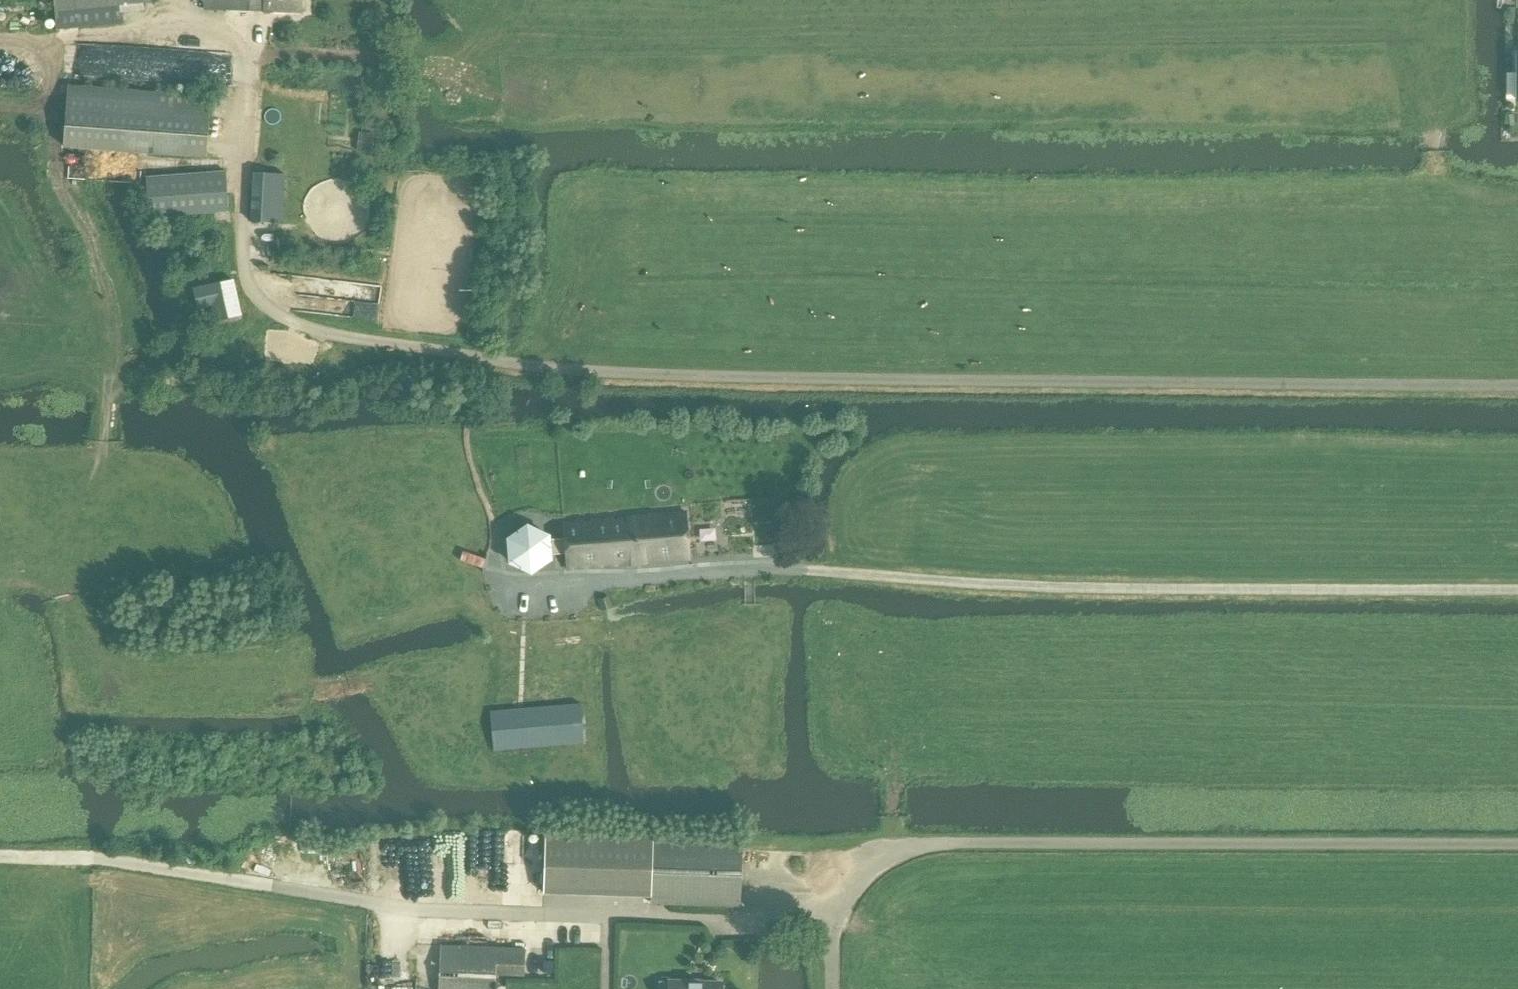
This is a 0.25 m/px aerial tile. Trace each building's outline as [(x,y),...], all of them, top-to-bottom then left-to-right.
[(151,2),(151,0),(54,0),(57,29),(124,23),(123,12),(144,10),(143,2),(151,2)] [(303,0),(205,0),(205,9),(265,10),(303,11),(303,0)] [(208,157),(211,95),(69,88),(66,150),(208,157)] [(226,171),(146,177),(149,218),(229,212),(226,171)] [(285,174),(277,174),(253,173),(250,222),(265,223),(266,213),(275,214),(276,199),(284,199),(285,174)] [(241,316),(233,280),(194,289),(198,309),(212,305),(216,323),(241,316)] [(524,529),(509,539),(510,562),(531,572),(550,559),(550,555),(554,555),(562,554),(566,554),(567,570),(690,559),(686,512),(685,512),(563,522),(563,523),(564,534),(565,538),(564,538),(557,539),(549,539),(548,539),(548,536),(531,528),(527,526),(524,529)] [(491,711),(495,750),(584,742),(580,703),(491,711)] [(651,903),(740,906),(742,839),(546,833),(544,893),(651,896),(651,903)] [(526,949),(442,946),(440,988),(496,988),(496,974),(525,975),(526,949)]
